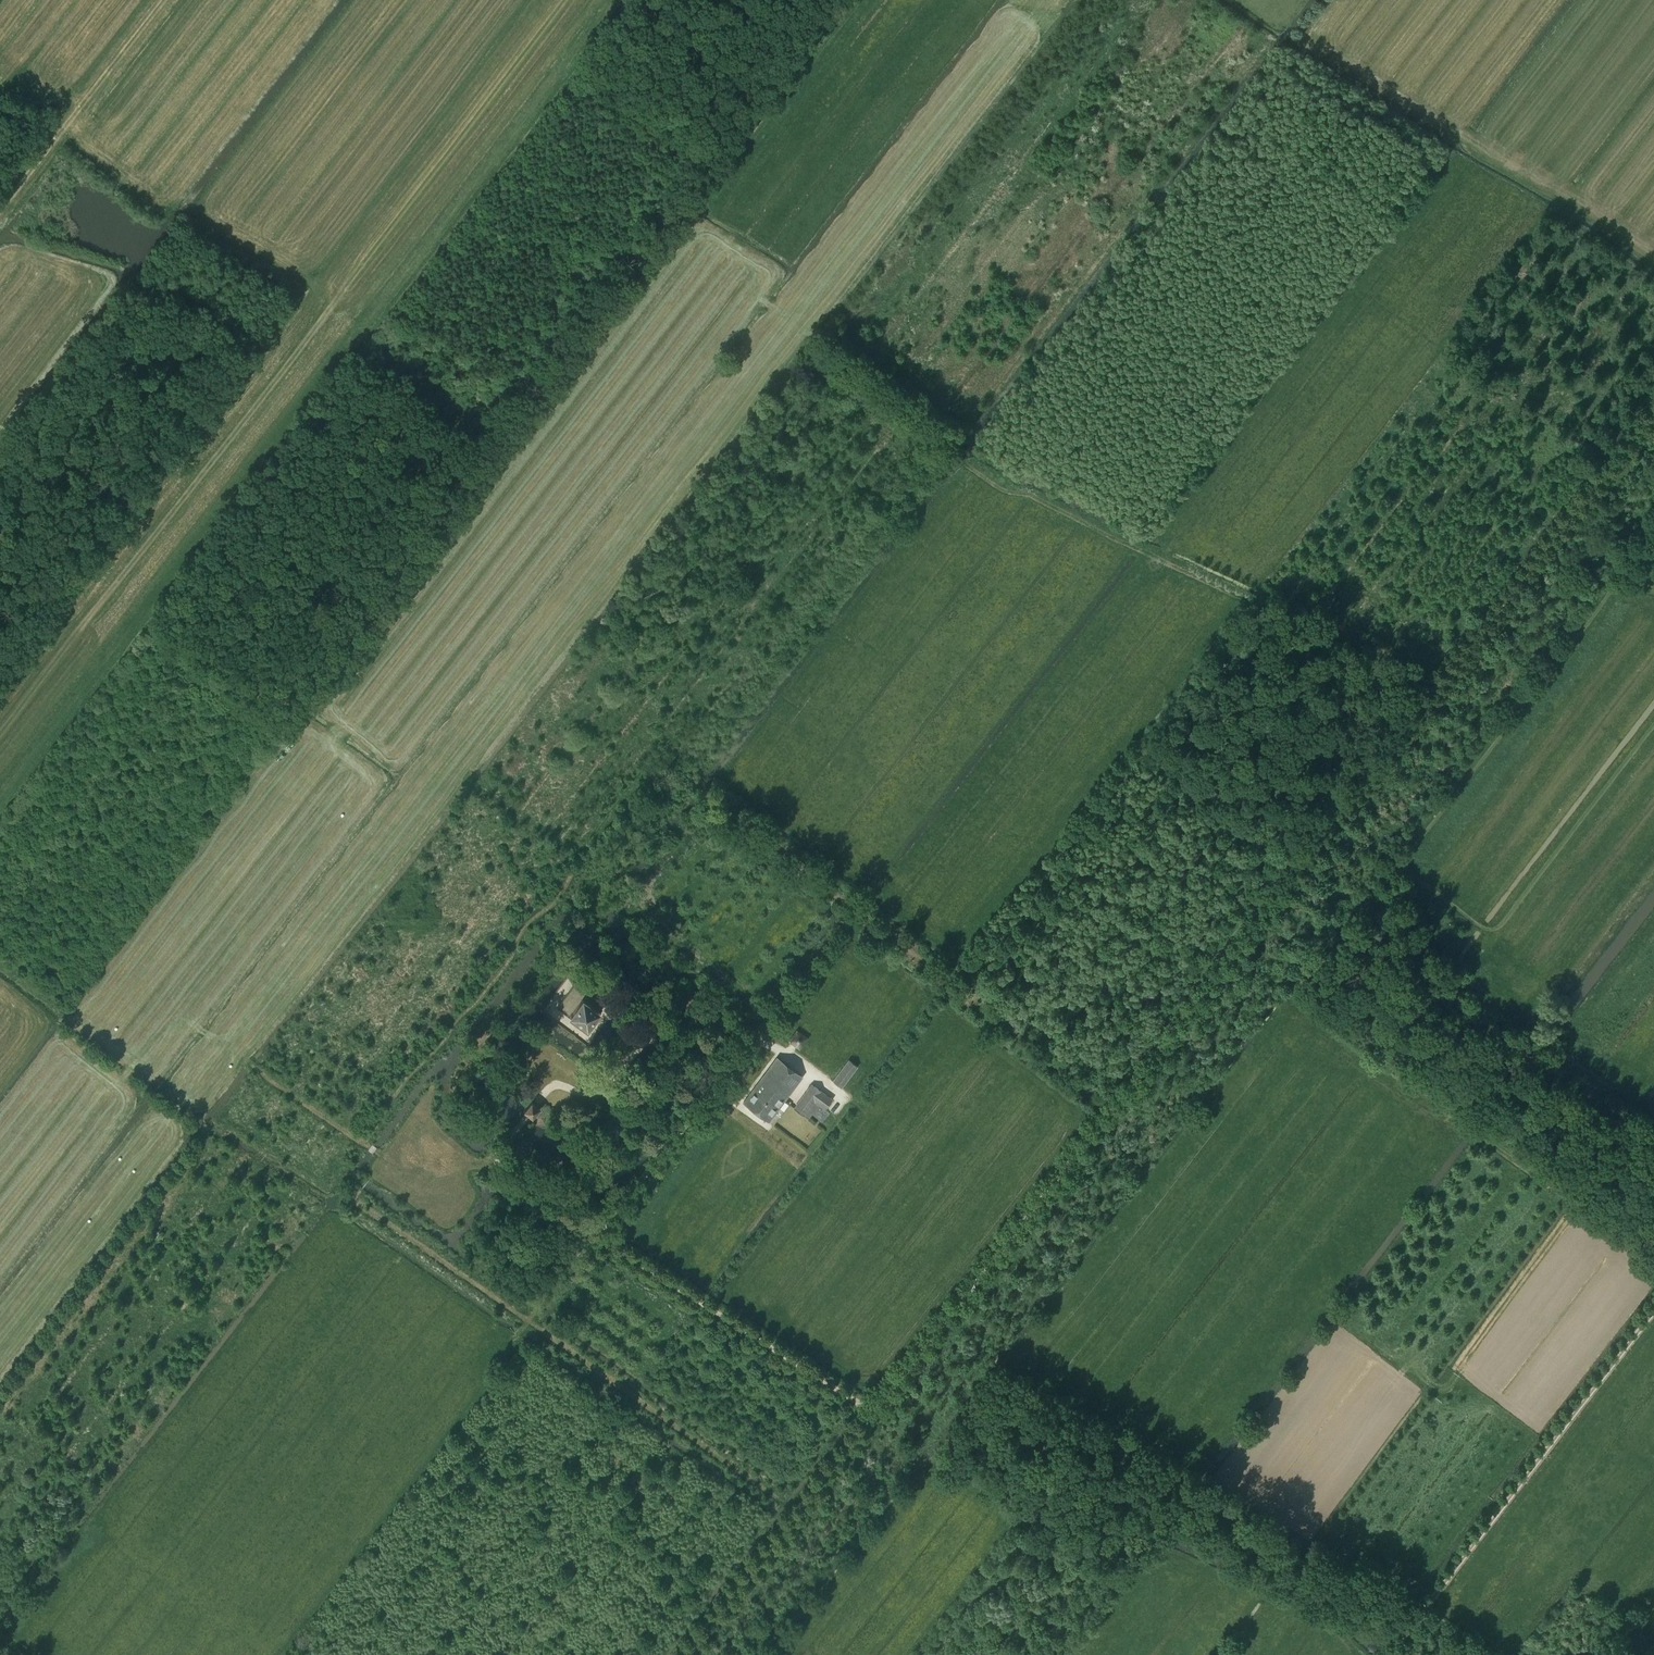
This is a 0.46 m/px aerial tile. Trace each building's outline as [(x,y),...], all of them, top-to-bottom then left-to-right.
[(580,998),(569,990),(557,1007),(586,1028),(600,1009),(581,995),(580,998)] [(797,1030),(789,1041),(799,1049),(808,1038),(797,1030)] [(777,1057),(760,1079),(786,1099),(803,1076),(777,1057)] [(849,1059),(832,1081),(842,1088),(858,1066),(849,1059)] [(769,1122),(786,1099),(760,1079),(743,1102),(769,1122)] [(811,1084),(793,1108),(809,1120),(819,1105),(825,1109),(828,1104),(832,1099),(811,1084)]
